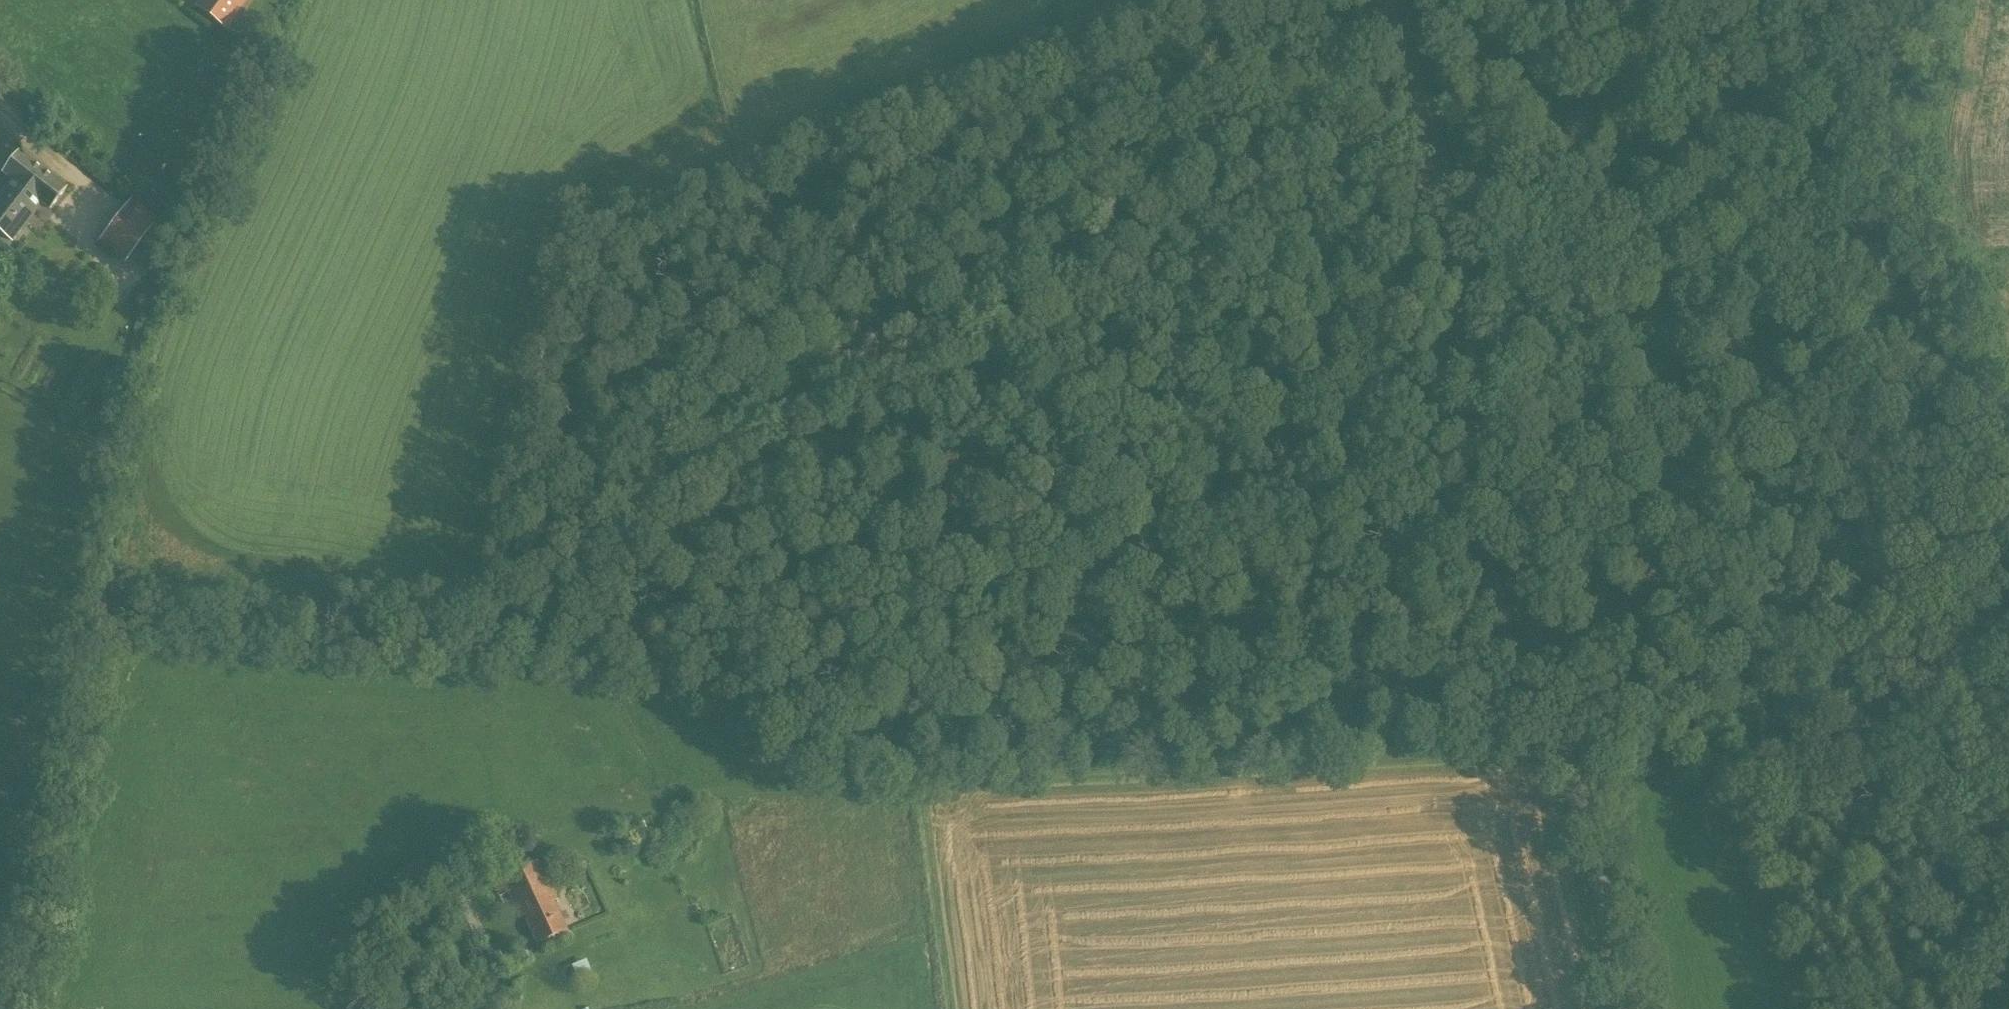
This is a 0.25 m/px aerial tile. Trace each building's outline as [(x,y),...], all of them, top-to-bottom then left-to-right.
[(248,0),(200,0),(196,5),(226,29),(248,0)] [(0,196),(0,232),(10,240),(40,201),(49,208),(65,187),(20,152),(4,173),(12,180),(0,196)] [(159,217),(132,198),(98,242),(125,263),(130,257),(146,269),(164,244),(148,233),(159,217)] [(499,899),(504,908),(512,904),(518,917),(523,915),(536,943),(567,929),(554,900),(559,898),(552,885),(560,881),(553,867),(546,870),(541,860),(488,884),(496,900),(499,899)]
